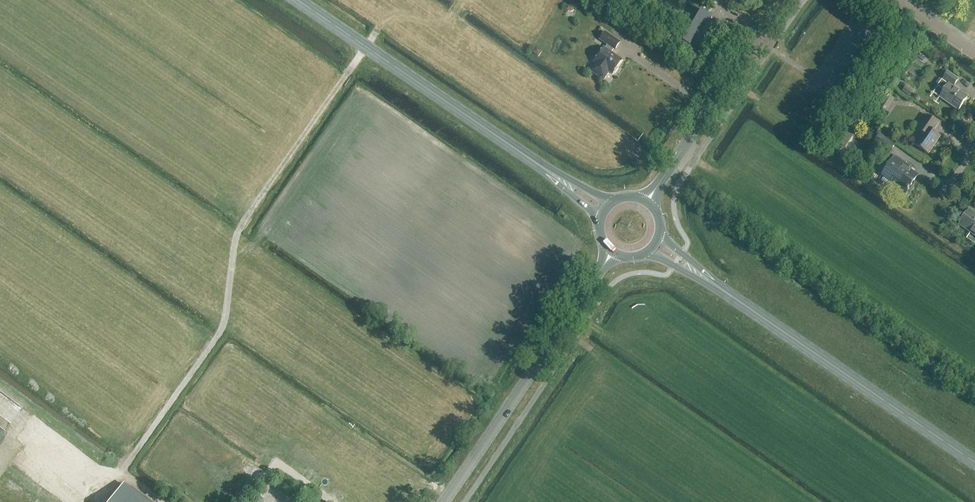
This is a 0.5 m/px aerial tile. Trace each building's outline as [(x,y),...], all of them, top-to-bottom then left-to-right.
[(722,22),(713,17),(713,16),(701,9),(696,18),(690,15),(677,38),(678,38),(688,44),(695,48),(696,46),(705,51),(722,22)] [(615,49),(620,42),(605,32),(600,39),(608,44),(605,48),(604,47),(594,61),(597,63),(591,71),(604,79),(609,72),(612,74),(614,72),(615,72),(618,68),(617,67),(622,60),(611,53),(614,49),(615,49)] [(688,44),(678,38),(677,38),(675,41),(674,44),(684,50),(685,47),(688,44)] [(958,111),(968,97),(953,87),(958,80),(947,73),(942,81),(939,78),(935,83),(938,86),(938,87),(944,91),(939,98),(958,111)] [(910,96),(913,91),(906,86),(903,91),(910,96)] [(887,112),(895,99),(887,95),(879,108),(887,112)] [(928,154),(940,137),(933,132),(938,124),(927,116),(917,130),(922,134),(914,145),(928,154)] [(844,150),(855,134),(847,128),(836,145),(844,150)] [(889,154),(895,145),(881,134),(874,144),(889,154)] [(905,194),(917,177),(904,167),(906,165),(895,158),(882,175),(897,185),(895,188),(905,194)] [(958,225),(974,237),(974,213),(969,209),(958,225)] [(56,466),(67,464),(65,455),(54,458),(56,466)] [(122,486),(110,501),(143,501),(122,486)] [(267,495),(270,492),(262,487),(260,490),(267,495)] [(19,501),(35,501),(22,488),(13,496),(19,501)]
